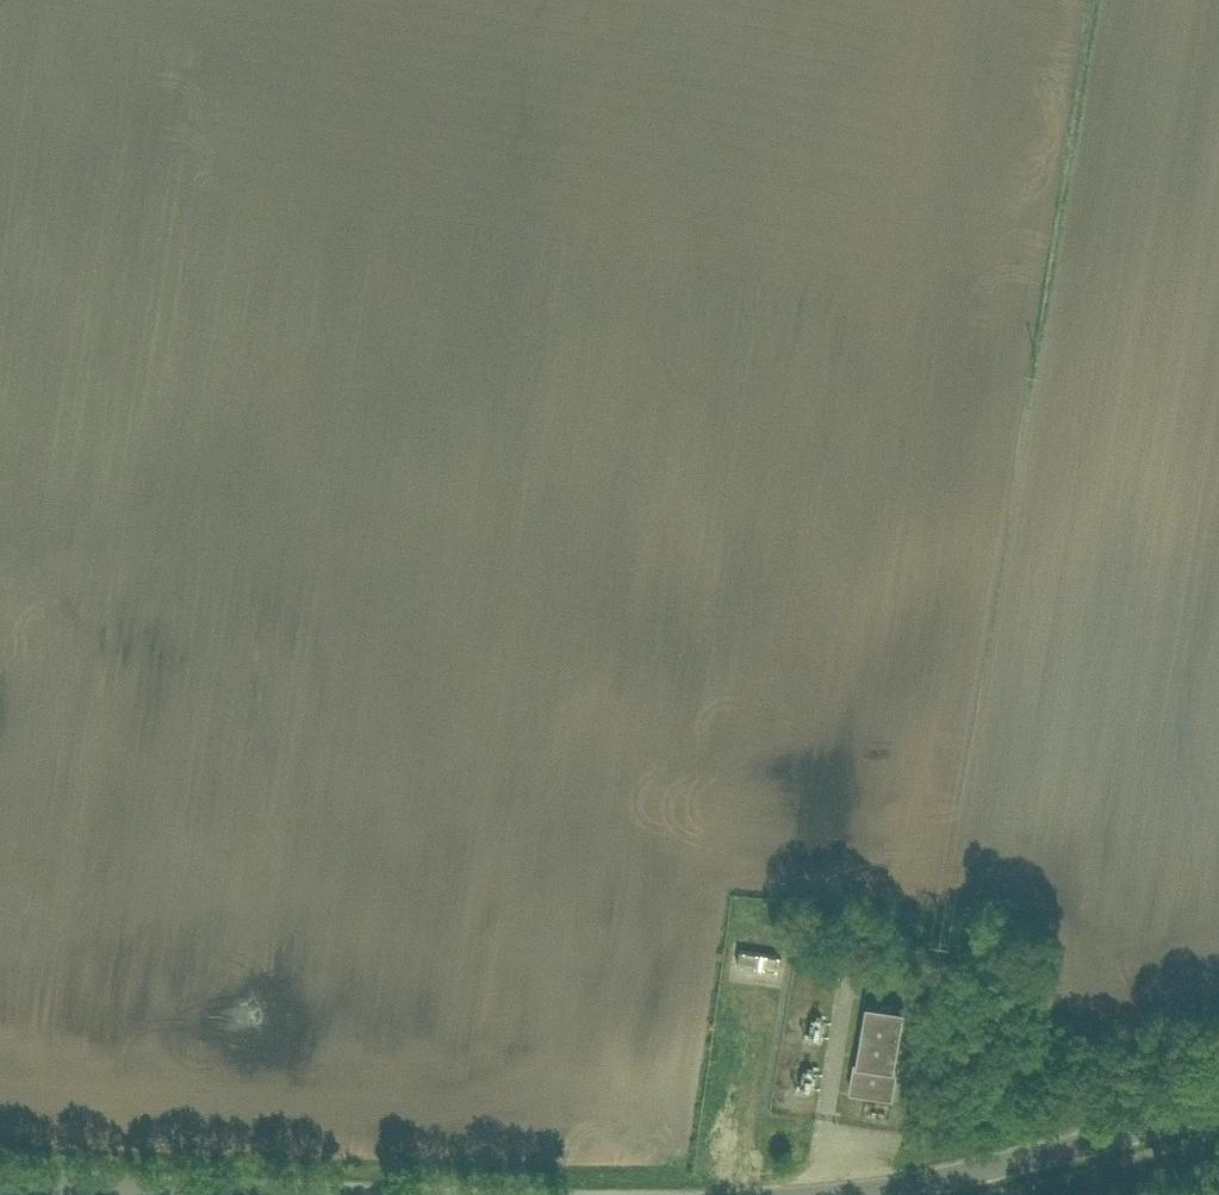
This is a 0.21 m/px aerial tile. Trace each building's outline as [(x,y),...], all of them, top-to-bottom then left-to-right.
[(868,1003),(852,1091),(890,1098),(906,1010),(868,1003)]
